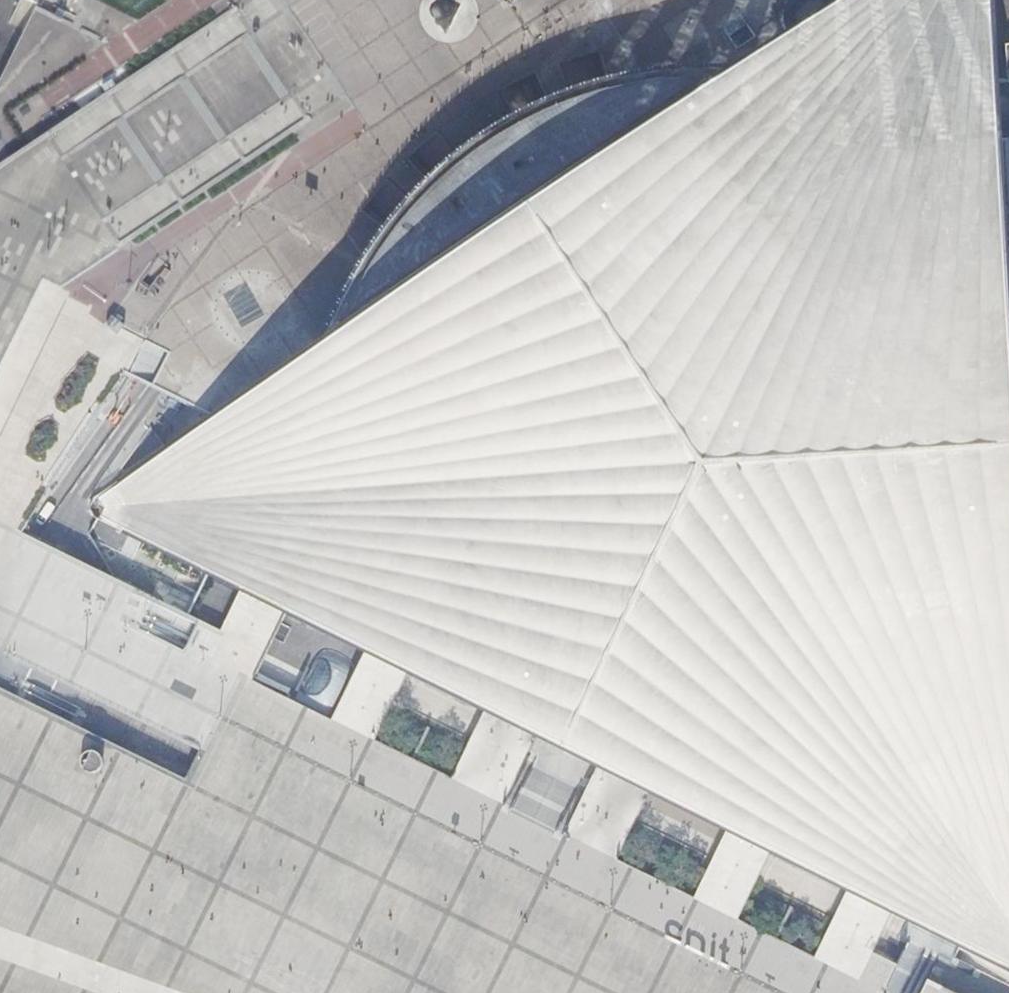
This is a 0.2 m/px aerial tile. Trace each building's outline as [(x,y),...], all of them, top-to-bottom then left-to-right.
[(691,98),(530,206),(323,345),(283,372),(217,416),(96,496),(94,498),(87,507),(94,517),(144,541),(182,560),(205,571),(211,575),(218,578),(235,586),(245,591),(288,612),(363,650),(401,669),(471,703),(478,706),(486,710),(504,719),(505,720),(521,728),(536,735),(540,737),(559,747),(578,756),(583,758),(587,760),(601,767),(616,775),(620,777),(631,782),(644,788),(650,791),(679,806),(720,826),(764,848),(789,860),(840,886),(886,908),(889,910),(912,921),(922,926),(1008,969),(1008,286),(1007,264),(1002,201),(998,138),(994,81),(991,49),(988,0),(839,0),(790,32),(766,48),(749,60),(739,67),(691,98)] [(442,27),(447,21),(452,8),(442,4),(435,5),(430,11),(430,15),(432,21),(436,25),(442,27)] [(691,98),(739,67),(728,67),(699,67),(684,67),(668,67),(635,73),(612,77),(600,80),(573,90),(550,98),(534,104),(514,115),(503,121),(492,128),(481,135),(473,141),(458,153),(426,180),(420,185),(408,200),(391,221),(382,231),(375,239),(374,242),(367,254),(341,300),(323,345),(530,206),(691,98)] [(83,754),(82,756),(81,758),(80,760),(80,762),(80,764),(81,765),(82,767),(83,769),(85,770),(86,771),(88,772),(90,772),(92,772),(94,772),(96,771),(97,770),(99,769),(100,767),(101,765),(101,763),(102,761),(101,760),(101,758),(100,756),(99,754),(98,753),(96,752),(94,751),(92,751),(90,751),(88,751),(86,752),(85,753),(83,754)]
